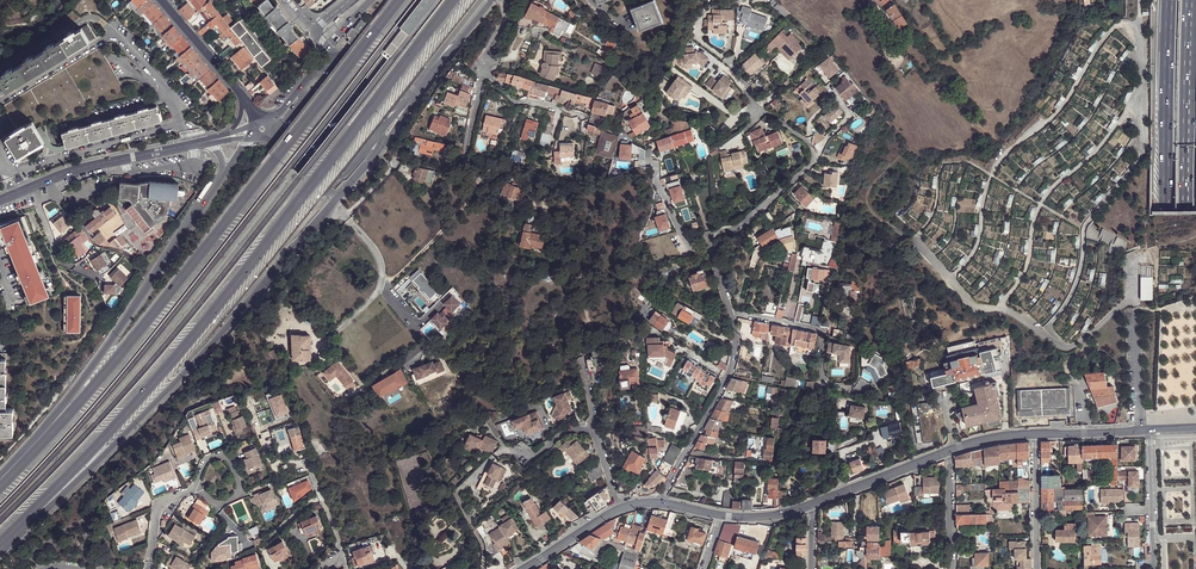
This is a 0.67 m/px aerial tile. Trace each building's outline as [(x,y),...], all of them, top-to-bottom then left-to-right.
[(135,11),(135,10),(138,8),(147,0),(132,0),(130,2),(117,13),(118,15),(122,12),(121,11),(123,10),(129,5),(135,11)] [(151,0),(147,0),(138,8),(142,14),(154,3),(151,0)] [(199,11),(201,9),(210,1),(209,0),(189,0),(198,11),(199,11)] [(289,45),(298,37),(291,27),(293,26),(276,5),(274,7),(269,0),(264,0),(257,5),(267,18),(269,20),(277,30),(279,32),(289,45)] [(632,8),(641,32),(664,23),(655,0),(654,0),(632,8)] [(211,21),(220,14),(219,13),(210,1),(201,9),(211,21)] [(141,15),(150,26),(163,15),(154,3),(142,14),(141,15)] [(188,20),(193,16),(195,14),(192,10),(193,10),(187,3),(179,10),(188,20)] [(894,4),(887,9),(899,28),(906,23),(894,4)] [(530,7),(525,17),(535,19),(551,27),(549,30),(560,36),(563,31),(564,31),(567,32),(571,23),(541,8),(539,11),(530,7)] [(199,11),(209,23),(211,21),(201,9),(199,11)] [(728,10),(709,11),(709,21),(708,21),(704,21),(704,27),(715,26),(715,34),(724,34),(723,25),(720,26),(720,23),(720,21),(729,21),(728,10)] [(740,17),(741,20),(743,22),(742,23),(746,25),(746,24),(753,26),(752,28),(763,32),(768,19),(750,13),(751,12),(747,10),(746,13),(743,12),(741,17),(740,17)] [(225,32),(230,27),(228,23),(232,20),(227,14),(223,17),(220,14),(211,21),(209,23),(208,24),(211,28),(215,25),(217,29),(220,27),(224,32),(225,32)] [(150,26),(160,37),(173,26),(163,15),(150,26)] [(243,16),(239,20),(250,35),(254,32),(243,19),(245,18),(243,16)] [(254,59),(261,67),(264,64),(270,60),(259,45),(262,42),(254,32),(250,35),(239,20),(237,22),(230,27),(243,43),(246,46),(251,54),(251,55),(254,59)] [(350,40),(354,43),(355,44),(369,26),(362,20),(354,29),(357,32),(350,40)] [(81,28),(89,41),(95,38),(87,25),(81,28)] [(160,37),(169,47),(172,45),(182,36),(173,26),(160,37)] [(715,26),(704,27),(705,32),(710,31),(710,35),(715,34),(715,26)] [(198,32),(201,35),(207,30),(204,27),(201,29),(198,32)] [(234,50),(240,45),(243,43),(230,27),(225,32),(224,32),(222,34),(220,35),(225,41),(229,38),(232,41),(229,44),(231,47),(234,50)] [(60,41),(68,54),(89,41),(81,28),(73,33),(69,36),(60,41)] [(354,29),(347,38),(350,40),(357,32),(354,29)] [(408,35),(401,30),(385,51),(391,56),(408,35)] [(781,33),(767,46),(773,52),(776,49),(779,46),(786,54),(785,55),(789,60),(800,50),(797,46),(799,44),(790,35),(786,39),(783,42),(781,39),(784,37),(781,33)] [(191,47),(182,36),(172,45),(177,52),(181,56),(191,47)] [(296,55),(298,58),(309,50),(302,42),(298,37),(289,45),(297,54),(296,55)] [(40,53),(48,66),(68,54),(60,41),(52,46),(48,48),(40,53)] [(259,45),(270,60),(275,56),(274,54),(272,55),(262,42),(259,45)] [(289,45),(288,45),(296,55),(297,54),(289,45)] [(599,55),(605,59),(609,60),(615,52),(606,45),(599,55)] [(246,46),(242,49),(252,61),(254,59),(251,55),(251,54),(246,46)] [(773,52),(767,46),(765,48),(771,54),(773,52)] [(787,62),(789,60),(785,55),(786,54),(779,46),(776,49),(787,62)] [(177,59),(179,62),(180,61),(193,50),(191,47),(181,56),(177,59)] [(219,56),(222,60),(234,50),(231,47),(229,48),(226,50),(219,56)] [(104,55),(99,48),(3,106),(16,127),(43,111),(48,117),(54,122),(60,129),(125,90),(120,82),(104,55)] [(685,66),(692,65),(698,64),(704,68),(709,61),(700,54),(695,55),(694,49),(693,48),(683,50),(684,59),(679,60),(681,69),(686,69),(685,66)] [(252,61),(242,49),(232,58),(241,69),(247,65),(248,66),(251,63),(250,62),(252,61)] [(180,61),(189,72),(202,60),(193,50),(180,61)] [(545,50),(543,63),(546,63),(547,54),(558,55),(558,60),(560,61),(561,52),(545,50)] [(19,66),(27,79),(48,66),(40,53),(31,58),(28,61),(19,66)] [(629,63),(616,53),(612,58),(625,68),(629,63)] [(546,63),(543,63),(543,65),(543,67),(541,74),(554,80),(559,67),(559,65),(557,65),(558,60),(558,55),(547,54),(546,63)] [(827,58),(819,65),(826,73),(825,74),(828,78),(838,70),(827,58)] [(196,80),(198,81),(210,70),(202,60),(189,72),(187,74),(191,78),(193,76),(195,74),(199,78),(196,80)] [(268,75),(269,77),(272,74),(264,64),(261,67),(268,75)] [(606,69),(596,64),(591,73),(602,78),(606,69)] [(2,85),(6,91),(27,79),(19,66),(11,71),(7,73),(0,77),(0,81),(2,85)] [(210,70),(198,81),(206,91),(208,89),(219,80),(210,70)] [(529,90),(532,81),(518,76),(508,74),(500,72),(497,77),(505,81),(505,82),(517,85),(529,90)] [(463,78),(454,74),(452,80),(457,82),(461,83),(463,78)] [(275,84),(271,80),(269,77),(268,75),(255,86),(249,91),(252,95),(262,86),(267,91),(275,84)] [(844,80),(836,87),(843,97),(844,96),(847,99),(857,90),(855,87),(856,86),(852,81),(851,83),(845,75),(842,77),(844,80)] [(685,89),(690,93),(694,87),(680,76),(667,93),(677,100),(680,96),(685,89)] [(706,87),(724,100),(731,90),(729,88),(732,84),(723,77),(719,84),(712,79),(706,87)] [(208,109),(229,91),(219,80),(208,89),(211,93),(208,96),(212,101),(206,107),(208,109)] [(820,96),(814,90),(813,91),(809,87),(813,84),(809,80),(802,86),(806,90),(801,95),(805,99),(810,105),(820,96)] [(531,94),(534,95),(538,82),(532,81),(529,90),(528,96),(530,97),(531,94)] [(245,87),(249,91),(255,86),(251,82),(245,87)] [(546,94),(547,91),(548,85),(538,82),(534,95),(545,98),(546,94)] [(463,84),(459,91),(470,95),(473,96),(475,89),(463,84)] [(550,102),(558,104),(559,102),(560,95),(561,95),(563,90),(556,87),(548,85),(547,91),(556,94),(556,97),(555,97),(554,97),(553,99),(551,98),(550,102)] [(817,88),(814,90),(820,96),(822,94),(817,88)] [(685,99),(690,93),(685,89),(680,96),(685,99)] [(574,104),(575,103),(577,94),(563,90),(561,95),(560,95),(559,102),(564,103),(564,100),(566,101),(567,97),(572,99),(571,102),(571,104),(572,105),(574,104)] [(454,103),(458,96),(448,91),(443,102),(453,106),(453,105),(454,103)] [(470,95),(459,91),(458,96),(454,103),(466,107),(470,95)] [(590,107),(591,104),(593,98),(577,94),(575,103),(590,107)] [(807,108),(810,105),(805,99),(802,101),(807,108)] [(593,105),(592,112),(606,115),(607,113),(614,115),(616,106),(609,105),(609,104),(605,103),(605,102),(603,101),(603,103),(594,101),(593,105)] [(855,102),(848,107),(851,111),(855,117),(862,113),(858,108),(859,107),(855,102)] [(836,104),(824,115),(831,122),(843,111),(836,104)] [(631,115),(633,119),(642,114),(637,105),(632,109),(634,113),(631,115)] [(132,113),(137,128),(161,121),(157,106),(146,109),(141,111),(132,113)] [(556,114),(539,108),(538,112),(548,115),(542,141),(549,143),(553,127),(556,114)] [(649,110),(643,113),(650,126),(656,123),(649,110)] [(109,120),(113,135),(126,131),(137,128),(132,113),(122,116),(118,117),(109,120)] [(642,114),(633,119),(629,121),(635,132),(636,134),(650,126),(643,113),(642,114)] [(429,129),(439,133),(439,134),(443,136),(444,134),(446,135),(451,124),(449,123),(451,119),(440,115),(439,117),(434,115),(429,129)] [(506,120),(486,115),(481,131),(497,135),(500,125),(504,126),(506,120)] [(1073,125),(1079,130),(1086,123),(1080,117),(1073,125)] [(674,128),(675,132),(678,131),(689,128),(687,122),(672,119),(674,128)] [(95,124),(86,126),(90,141),(113,135),(109,120),(99,122),(95,124)] [(534,123),(527,121),(522,139),(535,141),(540,122),(535,121),(534,123)] [(17,157),(43,141),(36,128),(32,122),(6,137),(17,157)] [(597,127),(597,126),(589,124),(587,130),(595,132),(595,133),(604,135),(605,129),(597,127)] [(36,128),(43,141),(48,138),(40,126),(36,128)] [(90,141),(86,126),(76,129),(72,130),(62,133),(65,145),(66,148),(81,144),(90,141)] [(771,141),(773,146),(773,147),(782,143),(778,132),(766,136),(762,126),(750,131),(758,152),(769,148),(767,143),(771,141)] [(665,131),(667,138),(671,137),(671,136),(671,134),(675,132),(674,128),(665,131)] [(671,136),(671,137),(675,147),(696,141),(692,130),(679,134),(671,136)] [(820,132),(813,139),(812,143),(813,145),(824,138),(824,137),(820,132)] [(605,133),(597,153),(613,157),(619,136),(605,133)] [(421,142),(419,151),(431,154),(433,149),(442,151),(443,145),(415,137),(414,140),(416,141),(421,142)] [(667,138),(657,141),(660,152),(675,147),(671,137),(667,138)] [(48,138),(43,141),(45,144),(49,148),(53,150),(54,145),(53,145),(50,142),(48,138)] [(839,153),(838,157),(847,161),(849,157),(853,159),(859,146),(850,142),(848,146),(846,146),(843,154),(839,153)] [(621,144),(620,158),(631,159),(632,153),(639,154),(639,158),(645,159),(645,157),(651,157),(652,148),(646,150),(633,143),(632,145),(621,144)] [(561,157),(562,157),(575,157),(574,144),(561,145),(561,151),(561,157)] [(526,165),(528,153),(513,150),(511,159),(526,165)] [(722,158),(725,171),(736,168),(739,168),(739,165),(744,164),(748,163),(745,150),(733,153),(734,155),(729,157),(722,158)] [(416,166),(414,172),(416,173),(414,179),(419,180),(419,181),(431,184),(434,171),(416,166)] [(824,186),(836,187),(838,172),(833,172),(832,174),(830,174),(825,173),(824,186)] [(670,189),(674,203),(685,200),(679,180),(666,184),(665,179),(661,180),(661,181),(663,185),(666,184),(668,189),(670,189)] [(139,199),(157,223),(164,218),(170,207),(170,199),(173,199),(178,199),(178,195),(182,195),(183,195),(184,195),(185,194),(185,191),(185,190),(184,190),(183,189),(178,189),(179,184),(150,181),(140,183),(140,184),(121,183),(120,197),(130,198),(133,203),(139,199)] [(501,193),(507,196),(512,184),(506,182),(501,193)] [(507,196),(515,199),(520,187),(512,184),(507,196)] [(520,187),(515,199),(521,201),(526,190),(520,187)] [(806,207),(813,200),(810,196),(811,195),(802,187),(794,194),(800,200),(799,201),(806,207)] [(137,224),(144,233),(157,223),(139,199),(133,203),(126,209),(134,220),(137,224)] [(817,203),(813,200),(806,207),(810,211),(817,203)] [(663,202),(655,204),(657,210),(665,208),(663,202)] [(85,225),(91,233),(116,213),(111,206),(104,211),(103,209),(101,211),(99,209),(95,209),(93,210),(92,214),(95,216),(88,221),(86,218),(83,221),(86,225),(85,225)] [(657,216),(655,217),(660,230),(670,227),(669,224),(664,208),(657,211),(657,216)] [(769,211),(765,214),(770,223),(775,220),(769,211)] [(539,217),(529,214),(526,224),(525,225),(524,228),(525,229),(525,230),(535,233),(539,217)] [(0,224),(0,247),(1,246),(4,245),(6,250),(20,287),(22,292),(27,304),(55,293),(26,216),(0,224)] [(63,216),(54,223),(61,232),(70,225),(63,216)] [(835,242),(840,222),(836,221),(831,241),(835,242)] [(782,227),(774,230),(778,236),(792,233),(792,225),(782,229),(782,227)] [(66,238),(63,240),(66,244),(70,242),(80,256),(86,251),(81,244),(88,238),(84,231),(82,228),(81,227),(66,238)] [(774,230),(773,228),(758,238),(765,248),(771,245),(775,241),(780,239),(779,237),(778,236),(774,230)] [(535,233),(525,230),(521,245),(532,248),(532,245),(543,248),(545,240),(542,239),(543,235),(535,233)] [(101,231),(94,236),(93,237),(95,240),(97,242),(98,243),(100,244),(110,246),(121,249),(127,251),(130,253),(134,250),(127,243),(120,234),(111,243),(101,231)] [(793,233),(779,237),(780,239),(785,247),(789,246),(789,248),(790,249),(794,249),(793,233)] [(819,266),(822,252),(808,249),(809,247),(805,246),(804,246),(803,247),(802,255),(803,255),(801,264),(804,265),(804,264),(810,265),(819,266)] [(788,251),(785,247),(784,249),(786,252),(785,254),(787,256),(789,254),(787,261),(790,262),(790,260),(792,253),(788,251)] [(134,250),(130,253),(146,263),(150,258),(139,251),(138,252),(134,250)] [(107,265),(101,254),(92,260),(98,270),(107,265)] [(814,269),(808,268),(807,278),(823,280),(823,281),(828,282),(829,271),(816,269),(816,268),(814,267),(814,269)] [(420,268),(412,276),(433,300),(441,292),(420,268)] [(128,278),(119,269),(111,277),(116,282),(114,285),(105,284),(104,293),(118,293),(123,288),(120,286),(128,278)] [(690,278),(692,286),(693,290),(696,289),(697,291),(703,289),(703,287),(709,285),(705,273),(704,273),(703,270),(697,271),(698,273),(692,275),(692,276),(690,278)] [(1154,276),(1142,275),(1142,299),(1154,299),(1154,276)] [(852,283),(852,285),(837,283),(836,301),(842,301),(842,303),(856,304),(857,294),(855,294),(855,293),(859,293),(855,283),(852,283)] [(80,296),(68,296),(68,331),(80,332),(80,323),(77,323),(77,305),(80,305),(80,296)] [(452,297),(444,305),(452,313),(460,305),(452,297)] [(917,315),(914,298),(905,300),(908,320),(915,319),(914,315),(917,315)] [(695,311),(695,312),(678,302),(672,313),(689,323),(693,316),(700,320),(703,315),(695,311)] [(779,307),(776,318),(782,319),(785,308),(779,307)] [(450,318),(443,311),(439,315),(438,313),(431,320),(440,330),(447,323),(446,322),(450,318)] [(663,330),(669,320),(668,319),(662,315),(655,325),(663,330)] [(673,323),(669,320),(663,330),(667,332),(673,323)] [(767,324),(756,322),(754,331),(763,333),(766,333),(767,324)] [(770,325),(767,324),(766,333),(763,333),(762,338),(760,338),(760,340),(767,341),(767,338),(769,333),(770,325)] [(785,328),(773,325),(771,334),(777,336),(776,344),(781,345),(781,346),(791,348),(791,345),(791,343),(794,329),(785,328)] [(817,334),(794,329),(791,343),(791,345),(795,345),(796,346),(797,340),(811,342),(815,343),(817,334)] [(834,330),(833,337),(843,339),(844,332),(834,330)] [(310,350),(311,349),(311,335),(292,336),(292,346),(291,346),(291,349),(292,349),(293,359),(310,359),(310,350)] [(977,348),(978,350),(996,346),(999,358),(1002,357),(999,346),(1007,344),(1005,335),(976,342),(977,345),(974,345),(975,349),(977,348)] [(665,350),(665,346),(664,341),(659,341),(659,338),(646,338),(646,345),(647,345),(648,361),(654,360),(654,356),(658,356),(658,360),(665,363),(666,362),(672,364),(676,354),(668,350),(665,350)] [(815,356),(815,349),(811,348),(811,342),(797,340),(796,346),(796,352),(795,353),(815,356)] [(849,346),(828,342),(826,352),(838,354),(838,362),(849,363),(849,346)] [(928,371),(931,384),(954,380),(954,378),(980,372),(981,372),(980,371),(983,371),(984,378),(986,379),(988,380),(1000,377),(1002,373),(999,358),(996,346),(978,350),(977,348),(975,349),(969,350),(968,349),(968,348),(967,348),(955,351),(955,352),(955,353),(947,355),(947,356),(946,356),(946,357),(946,358),(946,359),(948,366),(928,371)] [(267,352),(272,361),(277,359),(273,349),(267,352)] [(870,355),(861,355),(861,365),(867,365),(868,363),(874,368),(880,380),(889,375),(884,366),(881,357),(872,351),(870,355)] [(588,362),(590,371),(597,370),(596,363),(602,362),(601,354),(594,355),(591,356),(592,359),(588,359),(588,362)] [(915,357),(905,360),(906,366),(916,364),(915,357)] [(0,359),(0,409),(1,409),(1,413),(0,413),(0,419),(0,423),(0,428),(0,433),(14,433),(13,408),(6,409),(6,359),(0,359)] [(689,359),(688,360),(693,363),(692,364),(697,367),(697,366),(698,364),(689,359)] [(693,363),(688,360),(682,370),(683,370),(681,375),(690,380),(691,378),(696,380),(695,381),(700,384),(698,387),(707,392),(709,387),(711,387),(716,377),(711,375),(710,376),(705,373),(706,372),(702,369),(702,368),(697,366),(697,367),(692,364),(693,363)] [(337,361),(322,373),(329,381),(336,376),(340,381),(343,378),(348,384),(353,380),(343,368),(342,369),(340,367),(342,366),(337,361)] [(433,361),(428,363),(427,365),(424,367),(423,365),(413,369),(417,379),(428,375),(430,372),(436,370),(437,373),(444,370),(440,361),(434,363),(433,361)] [(596,363),(597,370),(597,373),(604,371),(602,362),(596,363)] [(726,372),(727,366),(720,362),(717,366),(726,372)] [(879,380),(880,380),(874,368),(868,363),(867,365),(873,369),(879,380)] [(630,384),(632,383),(639,382),(637,369),(620,371),(622,387),(630,386),(630,385),(630,384)] [(400,370),(374,385),(379,395),(384,392),(392,388),(397,385),(398,386),(406,382),(400,370)] [(1111,403),(1107,386),(1104,371),(1085,373),(1097,406),(1111,403)] [(345,389),(336,377),(328,383),(337,395),(345,389)] [(343,378),(340,381),(345,387),(348,384),(343,378)] [(795,379),(786,378),(786,382),(786,386),(794,388),(795,379)] [(733,379),(727,389),(733,391),(737,391),(744,393),(747,386),(749,382),(733,379)] [(961,406),(954,411),(960,419),(964,418),(961,407),(978,403),(974,387),(985,384),(984,381),(982,382),(970,385),(974,400),(968,403),(961,406)] [(985,384),(974,387),(978,403),(961,407),(964,418),(965,425),(986,420),(987,424),(1000,421),(998,414),(999,413),(995,395),(998,395),(995,382),(988,383),(985,384)] [(1114,386),(1107,386),(1111,403),(1117,401),(1114,386)] [(1063,388),(1019,390),(1019,408),(1016,408),(1016,417),(1068,414),(1068,406),(1064,406),(1063,388)] [(266,393),(276,421),(288,416),(281,394),(279,394),(277,391),(274,392),(274,391),(266,393)] [(557,418),(564,421),(567,415),(573,413),(569,401),(573,400),(570,392),(555,398),(560,412),(557,418)] [(646,403),(658,403),(658,395),(647,395),(646,403)] [(721,399),(715,410),(728,412),(733,401),(721,399)] [(941,441),(934,402),(918,404),(925,444),(941,441)] [(925,444),(918,404),(912,405),(919,445),(925,444)] [(235,424),(233,425),(232,425),(235,434),(242,431),(241,428),(246,426),(242,415),(239,416),(237,410),(236,410),(234,405),(226,408),(228,413),(231,412),(235,424)] [(865,408),(851,405),(849,417),(863,419),(865,408)] [(674,428),(680,411),(676,409),(671,408),(668,415),(667,419),(665,425),(674,428)] [(715,410),(711,419),(722,420),(724,421),(727,415),(728,412),(715,410)] [(1134,410),(1126,411),(1127,423),(1134,423),(1134,410)] [(563,423),(564,421),(557,418),(560,412),(558,411),(554,419),(563,423)] [(687,413),(680,411),(674,428),(681,431),(687,413)] [(531,432),(532,434),(542,429),(539,421),(541,420),(538,412),(513,422),(516,429),(520,428),(520,429),(522,430),(525,430),(526,433),(531,432)] [(201,435),(211,431),(217,429),(214,421),(208,423),(205,415),(196,418),(200,427),(198,427),(201,435)] [(711,419),(705,429),(708,430),(718,431),(722,420),(711,419)] [(900,423),(881,426),(883,438),(902,434),(900,423)] [(290,436),(294,450),(305,447),(304,445),(303,442),(300,432),(297,425),(287,429),(290,436)] [(178,458),(185,455),(195,451),(189,435),(179,439),(180,443),(173,446),(178,458)] [(486,449),(492,452),(498,443),(485,436),(483,441),(479,439),(476,437),(471,435),(463,449),(472,454),(475,447),(485,452),(486,449)] [(842,440),(846,448),(854,444),(850,436),(842,440)] [(651,439),(648,439),(648,441),(649,447),(651,453),(651,458),(658,456),(657,451),(660,450),(659,446),(663,445),(664,438),(656,441),(652,443),(651,439)] [(566,450),(574,460),(579,456),(583,461),(590,455),(578,441),(577,440),(576,439),(575,439),(574,439),(573,439),(572,439),(571,440),(570,441),(566,444),(565,443),(558,449),(562,454),(566,450)] [(764,460),(772,461),(773,453),(774,439),(765,439),(764,460)] [(826,452),(826,440),(814,440),(814,452),(826,452)] [(1029,442),(1017,443),(1017,458),(1017,464),(1022,464),(1022,459),(1022,458),(1023,458),(1029,457),(1029,442)] [(1041,442),(1041,461),(1051,461),(1050,452),(1052,452),(1052,448),(1050,448),(1050,442),(1041,442)] [(672,464),(681,448),(672,443),(663,460),(672,464)] [(1017,443),(1008,444),(1008,459),(1017,458),(1017,443)] [(1008,444),(999,445),(999,459),(1008,459),(1008,444)] [(1117,444),(1083,445),(1083,458),(1108,456),(1109,484),(1111,484),(1117,483),(1117,480),(1117,471),(1117,467),(1117,463),(1117,456),(1117,444)] [(999,445),(985,449),(985,465),(999,464),(999,459),(999,445)] [(1083,458),(1083,445),(1068,446),(1068,447),(1065,447),(1065,456),(1069,456),(1069,463),(1077,463),(1083,462),(1083,458)] [(1135,446),(1122,447),(1122,461),(1134,461),(1134,455),(1135,455),(1135,446)] [(262,464),(255,447),(244,451),(247,457),(244,459),(247,468),(252,466),(254,469),(257,467),(257,466),(262,464)] [(871,447),(865,449),(869,459),(874,457),(871,447)] [(985,449),(971,452),(971,462),(971,466),(970,470),(974,470),(974,466),(976,465),(976,470),(981,470),(981,465),(982,465),(982,470),(985,470),(985,465),(985,449)] [(629,468),(638,473),(646,459),(633,451),(623,466),(628,470),(629,468)] [(955,457),(955,462),(965,462),(971,462),(971,452),(955,457)] [(579,456),(574,460),(578,465),(583,461),(579,456)] [(714,460),(700,458),(697,468),(702,469),(709,469),(710,470),(711,470),(712,466),(714,460)] [(850,463),(854,474),(864,470),(859,459),(850,463)] [(170,460),(160,464),(157,466),(152,468),(154,473),(150,474),(153,482),(163,479),(162,476),(169,474),(171,479),(176,477),(170,460)] [(605,475),(601,461),(587,472),(589,475),(587,476),(591,483),(605,475)] [(687,462),(680,476),(683,477),(688,469),(691,463),(688,462),(687,462)] [(734,478),(744,480),(745,463),(736,462),(734,478)] [(506,469),(493,463),(491,467),(487,474),(489,475),(484,484),(492,488),(497,479),(501,481),(506,469)] [(639,474),(638,473),(629,468),(628,470),(628,471),(629,472),(636,476),(637,476),(638,476),(639,474)] [(647,485),(643,487),(644,488),(645,495),(651,495),(655,492),(660,484),(651,487),(648,486),(652,486),(655,483),(656,484),(664,476),(664,475),(658,469),(645,483),(647,485)] [(680,476),(673,486),(687,491),(692,471),(688,469),(683,477),(680,476)] [(1138,471),(1117,471),(1117,480),(1129,479),(1129,486),(1139,486),(1138,471)] [(1042,475),(1042,488),(1053,487),(1061,487),(1061,474),(1042,475)] [(939,477),(923,477),(923,486),(919,486),(919,495),(924,495),(924,492),(939,492),(939,477)] [(768,498),(778,498),(779,490),(778,490),(779,479),(770,479),(768,498)] [(311,488),(307,480),(290,487),(294,497),(299,496),(299,495),(305,493),(309,489),(311,488)] [(612,499),(607,482),(605,483),(606,487),(590,497),(588,493),(585,495),(589,500),(596,510),(597,512),(610,504),(612,499)] [(136,499),(137,500),(144,492),(134,483),(120,499),(130,507),(136,499)] [(643,487),(639,483),(630,492),(631,497),(633,497),(633,495),(634,494),(635,493),(637,494),(638,495),(645,495),(644,488),(643,487)] [(898,498),(899,500),(908,496),(903,483),(883,491),(887,502),(898,498)] [(290,487),(288,488),(294,501),(305,493),(299,495),(299,496),(294,497),(290,487)] [(1042,488),(1042,496),(1054,495),(1053,487),(1042,488)] [(1054,502),(1065,501),(1065,509),(1079,509),(1083,509),(1083,499),(1083,489),(1065,490),(1062,490),(1061,487),(1053,487),(1054,495),(1054,501),(1054,502)] [(1110,500),(1110,501),(1120,501),(1119,488),(1101,489),(1101,500),(1110,500)] [(1017,490),(1017,489),(1010,489),(1010,492),(1005,492),(1005,498),(1005,502),(993,502),(993,503),(994,507),(994,509),(1012,509),(1012,502),(1030,502),(1030,490),(1023,490),(1017,490)] [(1005,489),(1000,489),(993,489),(993,494),(993,498),(1005,498),(1005,492),(1005,489)] [(259,494),(258,492),(253,494),(257,506),(262,504),(268,502),(270,507),(278,504),(275,498),(274,498),(271,490),(266,491),(259,494)] [(723,508),(732,509),(733,502),(733,494),(724,494),(723,508)] [(319,503),(317,495),(312,499),(311,500),(314,504),(319,503)] [(537,527),(551,519),(547,511),(543,514),(541,514),(536,505),(535,503),(532,497),(524,501),(527,506),(526,507),(537,527)] [(136,499),(130,507),(132,509),(139,502),(137,500),(136,499)] [(579,516),(563,502),(562,500),(561,500),(554,507),(563,515),(565,513),(572,520),(579,516)] [(1042,501),(1042,510),(1051,510),(1065,509),(1065,501),(1054,502),(1054,501),(1042,501)] [(203,514),(206,509),(195,502),(192,507),(194,508),(188,517),(197,523),(203,514)] [(956,514),(970,514),(969,504),(956,504),(956,514)] [(113,522),(120,518),(117,511),(110,514),(113,522)] [(676,512),(670,511),(668,519),(667,521),(668,521),(672,523),(673,523),(676,512)] [(519,529),(509,514),(501,520),(504,524),(500,526),(507,537),(519,529)] [(658,516),(652,514),(648,528),(663,534),(666,527),(667,521),(668,519),(658,516)] [(987,520),(987,514),(970,514),(956,514),(956,523),(963,523),(987,522),(987,520)] [(316,515),(301,521),(305,532),(306,535),(311,533),(312,535),(322,531),(320,526),(321,526),(316,515)] [(613,519),(612,520),(615,525),(613,526),(618,528),(622,515),(617,517),(613,519)] [(1107,516),(1089,516),(1089,535),(1107,535),(1107,529),(1105,529),(1105,525),(1107,525),(1107,516)] [(128,534),(140,530),(136,519),(113,528),(118,541),(128,538),(127,535),(126,533),(128,532),(128,534)] [(305,532),(301,521),(297,523),(299,528),(298,528),(301,534),(305,532)] [(603,526),(591,534),(601,537),(603,538),(614,532),(611,527),(608,522),(603,526)] [(843,522),(831,522),(831,536),(834,536),(834,540),(843,541),(843,522)] [(178,539),(184,542),(189,545),(194,536),(174,524),(167,536),(177,542),(178,539)] [(1132,524),(1125,524),(1125,537),(1128,537),(1128,548),(1139,547),(1139,526),(1134,526),(1134,528),(1132,528),(1132,524)] [(261,525),(248,530),(254,539),(264,535),(261,525)] [(627,541),(631,529),(621,526),(617,538),(627,541)] [(692,539),(695,540),(703,542),(706,533),(698,530),(698,528),(692,526),(688,538),(692,539)] [(879,539),(879,526),(867,526),(867,538),(868,539),(879,539)] [(671,529),(666,527),(663,534),(672,536),(674,530),(671,529)] [(509,544),(499,528),(489,535),(495,545),(494,545),(498,551),(509,544)] [(640,531),(631,528),(631,529),(627,541),(629,542),(636,544),(635,549),(640,551),(646,533),(640,531)] [(807,558),(807,537),(806,537),(807,529),(798,529),(798,537),(798,541),(798,551),(798,554),(799,554),(799,558),(807,558)] [(1076,541),(1076,530),(1064,530),(1056,529),(1056,541),(1076,541)] [(901,531),(902,542),(909,541),(910,545),(930,543),(930,536),(935,536),(935,530),(929,530),(929,531),(910,532),(910,531),(901,531)] [(613,542),(617,532),(614,532),(603,538),(613,542)] [(601,537),(591,534),(580,540),(592,549),(601,537)] [(219,545),(216,545),(211,551),(212,560),(223,560),(231,555),(231,552),(236,552),(238,550),(238,543),(237,536),(228,537),(229,538),(221,543),(219,543),(218,544),(219,545)] [(253,541),(255,547),(266,542),(264,536),(253,541)] [(738,536),(735,545),(734,546),(756,553),(759,542),(738,536)] [(613,542),(603,538),(601,537),(592,549),(584,558),(593,561),(592,563),(610,568),(634,568),(636,565),(637,560),(640,551),(635,549),(628,547),(625,546),(613,542)] [(719,539),(715,553),(723,555),(727,557),(731,544),(719,539)] [(884,545),(879,546),(879,548),(879,557),(889,556),(889,539),(884,539),(884,545)] [(580,540),(570,547),(574,554),(584,558),(592,549),(580,540)] [(282,541),(267,549),(275,561),(279,559),(281,561),(289,556),(287,551),(288,551),(282,541)] [(879,546),(879,542),(868,542),(862,541),(862,547),(861,547),(861,550),(857,551),(857,555),(861,559),(863,558),(866,556),(867,547),(879,548),(879,546)] [(1031,565),(1031,559),(1026,559),(1026,548),(1023,548),(1023,541),(1009,541),(1009,549),(1015,549),(1015,559),(1017,559),(1017,568),(1031,568),(1031,565)] [(1091,545),(1084,545),(1084,548),(1084,558),(1084,563),(1084,568),(1087,568),(1087,564),(1102,563),(1100,542),(1091,542),(1091,545)] [(931,553),(930,543),(910,545),(910,554),(931,553)] [(368,556),(371,555),(369,546),(352,551),(354,557),(355,557),(356,560),(358,565),(370,562),(368,556)] [(879,557),(879,548),(867,547),(866,556),(879,556),(879,557)] [(988,565),(988,552),(974,552),(974,557),(975,565),(983,565),(988,565)] [(230,566),(231,568),(237,568),(247,566),(248,568),(253,568),(259,567),(255,554),(242,558),(242,559),(234,561),(235,564),(230,566)] [(176,568),(188,568),(190,565),(175,555),(173,560),(169,557),(164,564),(169,567),(170,566),(176,568)] [(861,568),(862,568),(866,568),(867,561),(879,561),(879,556),(866,556),(863,558),(861,559),(861,561),(859,563),(858,563),(861,568)] [(818,567),(829,566),(829,557),(818,558),(818,567)] [(466,563),(463,558),(442,568),(456,568),(466,563)]
